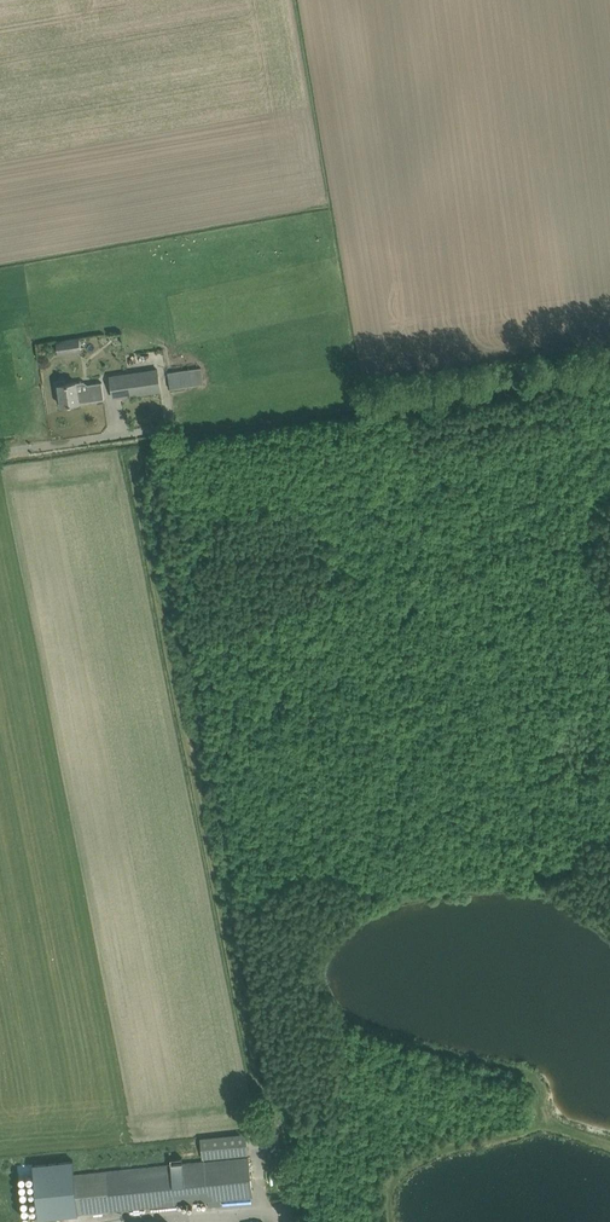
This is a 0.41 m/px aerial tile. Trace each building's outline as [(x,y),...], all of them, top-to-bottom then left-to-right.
[(58,355),(82,351),(79,336),(56,339),(58,355)] [(202,366),(168,372),(171,388),(205,383),(202,366)] [(161,390),(159,378),(158,367),(110,374),(111,385),(113,397),(161,390)] [(82,378),(56,382),(57,393),(60,393),(62,405),(80,402),(79,401),(91,399),(91,400),(104,398),(102,381),(88,383),(82,378)] [(246,1132),(201,1137),(203,1159),(248,1154),(246,1132)] [(84,1213),(109,1211),(186,1203),(267,1195),(264,1155),(183,1163),(105,1170),(75,1173),(73,1158),(0,1166),(0,1221),(84,1221),(84,1213)]
